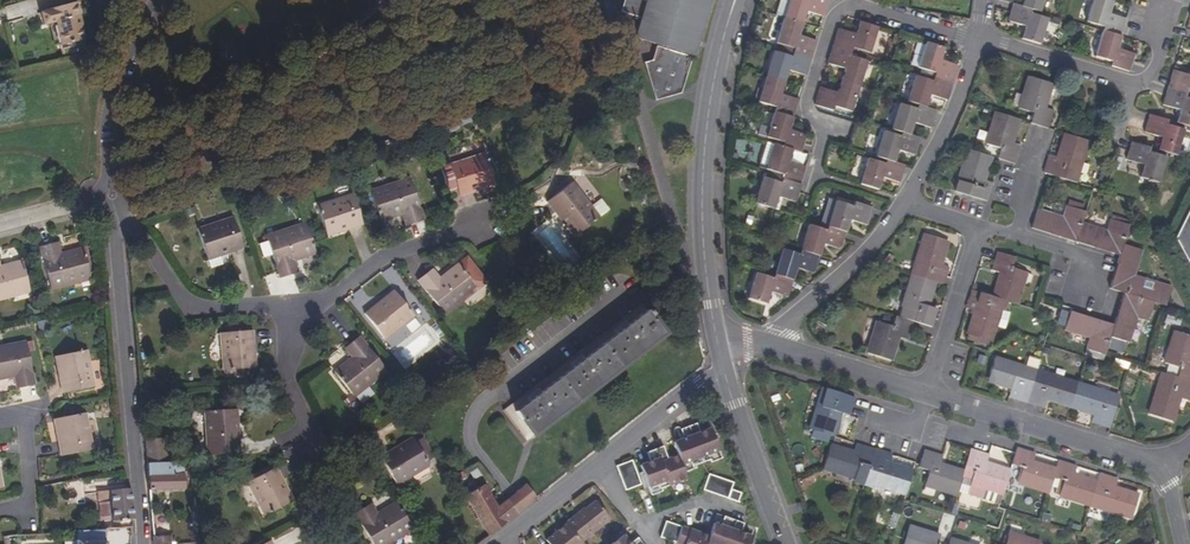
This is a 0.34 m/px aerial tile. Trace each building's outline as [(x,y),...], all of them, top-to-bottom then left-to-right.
[(686,54),(693,56),(710,0),(625,0),(621,12),(640,18),(641,16),(642,16),(636,39),(671,50),(671,52),(656,48),(652,60),(646,62),(644,63),(655,101),(682,94),(693,58),(685,57),(686,54)] [(803,23),(806,12),(823,17),(828,0),(789,0),(784,17),(803,23)] [(1021,6),(1031,9),(1040,12),(1044,0),(1023,0),(1021,6)] [(1102,31),(1121,37),(1126,19),(1109,14),(1112,3),(1104,0),(1093,0),(1086,21),(1103,27),(1102,31)] [(76,3),(54,9),(63,44),(85,39),(76,3)] [(1021,6),(1013,4),(1008,21),(1025,27),(1021,39),(1039,44),(1047,19),(1030,13),(1031,9),(1021,6)] [(776,41),(775,46),(811,58),(816,41),(799,35),(803,23),(784,17),(776,15),(769,38),(776,41)] [(859,21),(855,34),(838,29),(833,45),(851,51),(853,47),(870,53),(878,27),(859,21)] [(1121,37),(1102,31),(1095,56),(1113,62),(1111,67),(1129,72),(1134,54),(1117,48),(1121,37)] [(918,67),(936,73),(934,77),(953,83),(958,65),(940,60),(944,48),(925,42),(918,67)] [(841,80),(859,86),(867,62),(850,56),(851,51),(833,45),(828,63),(845,69),(841,80)] [(806,76),(811,58),(775,46),(766,76),(785,82),(789,70),(806,76)] [(1186,93),(1187,89),(1189,90),(1189,75),(1173,70),(1168,87),(1186,93)] [(776,107),(775,112),(793,118),(798,100),(781,94),(785,82),(766,76),(758,101),(776,107)] [(947,100),(953,83),(934,77),(933,81),(915,76),(907,101),(918,105),(926,107),(930,95),(947,100)] [(1030,123),(1048,128),(1053,110),(1044,107),(1051,84),(1030,77),(1020,108),(1033,113),(1030,123)] [(834,106),(852,112),(859,86),(841,80),(837,93),(820,87),(815,105),(833,111),(834,106)] [(1185,97),(1186,93),(1168,87),(1165,94),(1162,105),(1180,110),(1176,123),(1189,127),(1189,98),(1185,97)] [(926,107),(918,105),(917,109),(900,104),(891,129),(903,132),(910,135),(914,123),(931,128),(937,110),(926,107)] [(793,118),(775,112),(770,127),(762,125),(759,134),(774,139),(773,143),(792,149),(801,152),(806,135),(790,129),(793,118)] [(1000,148),(997,159),(999,159),(1015,164),(1020,146),(1011,143),(1018,119),(996,112),(986,144),(1000,148)] [(1161,141),(1157,140),(1154,149),(1176,156),(1184,129),(1166,124),(1167,120),(1149,115),(1149,116),(1147,123),(1144,132),(1158,137),(1162,138),(1161,141)] [(910,135),(903,132),(901,136),(883,131),(875,156),(887,160),(894,162),(898,150),(915,156),(921,138),(910,135)] [(1043,172),(1049,174),(1075,182),(1087,141),(1066,134),(1058,158),(1049,155),(1043,172)] [(1148,152),(1150,148),(1131,142),(1128,150),(1126,159),(1144,165),(1140,177),(1158,182),(1166,157),(1148,152)] [(783,175),(782,179),(801,184),(806,167),(788,161),(792,149),(773,143),(766,169),(783,175)] [(963,183),(960,193),(987,201),(992,182),(983,180),(991,156),(969,150),(959,181),(963,183)] [(485,154),(450,165),(460,195),(474,191),(473,189),(495,182),(485,154)] [(894,162),(887,160),(885,163),(868,158),(860,184),(878,189),(882,177),(900,183),(905,166),(894,162)] [(798,193),(801,184),(782,179),(781,183),(763,177),(755,203),(771,208),(773,200),(776,201),(778,197),(782,198),(795,202),(798,193)] [(388,186),(390,192),(373,197),(381,221),(403,214),(407,226),(424,220),(410,179),(388,186)] [(599,217),(573,182),(548,201),(561,219),(563,218),(577,235),(599,217)] [(371,191),(373,197),(390,192),(388,186),(371,191)] [(353,194),(317,206),(326,235),(348,228),(348,229),(363,224),(353,194)] [(773,209),(778,210),(782,198),(778,197),(776,201),(773,200),(771,208),(773,209)] [(820,223),(828,226),(835,201),(828,199),(820,223)] [(855,202),(853,206),(835,201),(828,226),(846,232),(850,220),(867,225),(873,208),(855,202)] [(1177,231),(1189,260),(1189,205),(1177,231)] [(1032,228),(1076,242),(1082,223),(1085,212),(1066,206),(1063,217),(1038,209),(1032,228)] [(1128,226),(1120,222),(1121,218),(1112,215),(1107,230),(1082,223),(1076,242),(1120,255),(1123,245),(1125,237),(1128,226)] [(233,218),(198,229),(207,258),(228,251),(229,253),(243,248),(233,218)] [(289,229),(291,234),(308,229),(306,223),(289,229)] [(801,250),(820,256),(823,244),(841,249),(846,232),(828,226),(826,230),(809,225),(801,250)] [(316,254),(308,229),(291,234),(289,229),(267,236),(280,278),(298,272),(294,261),(316,254)] [(947,241),(925,234),(912,276),(934,283),(943,286),(949,267),(940,264),(947,241)] [(51,290),(74,284),(73,279),(90,275),(84,249),(61,254),(58,243),(40,247),(51,290)] [(1134,276),(1141,250),(1123,245),(1120,255),(1119,259),(1110,288),(1124,293),(1154,302),(1165,305),(1171,288),(1134,276)] [(90,275),(73,279),(74,284),(95,279),(87,248),(84,249),(90,275)] [(797,268),(814,273),(820,256),(801,250),(800,254),(782,249),(774,274),(793,280),(797,268)] [(991,270),(1001,273),(994,297),(1005,301),(1015,304),(1025,272),(1012,268),(1014,257),(997,252),(994,260),(991,270)] [(13,297),(12,292),(29,288),(22,261),(0,267),(0,266),(0,301),(13,297)] [(445,315),(463,301),(460,296),(474,285),(458,264),(440,278),(433,269),(418,280),(445,315)] [(770,292),(788,297),(793,280),(774,274),(773,278),(756,273),(748,298),(766,304),(770,292)] [(936,309),(927,306),(934,283),(912,276),(903,307),(917,312),(914,322),(931,327),(936,309)] [(474,285),(460,296),(463,301),(478,289),(474,285)] [(29,288),(12,292),(13,297),(31,293),(29,288)] [(980,343),(982,339),(990,341),(995,326),(1004,329),(1009,313),(1002,311),(1005,301),(994,297),(972,291),(966,308),(969,309),(975,311),(974,315),(968,334),(971,335),(969,340),(980,343)] [(376,303),(364,313),(385,338),(413,316),(395,292),(378,305),(376,303)] [(1124,293),(1114,325),(1110,337),(1128,343),(1136,317),(1148,320),(1154,302),(1124,293)] [(665,334),(641,304),(504,410),(527,440),(665,334)] [(1060,310),(1056,325),(1062,327),(1067,312),(1060,310)] [(1114,325),(1070,311),(1067,320),(1064,329),(1089,337),(1086,349),(1105,355),(1110,337),(1114,325)] [(897,336),(907,339),(912,322),(895,316),(892,326),(878,322),(868,353),(890,360),(897,336)] [(252,331),(221,333),(224,370),(254,368),(252,346),(254,346),(252,331)] [(1189,360),(1189,336),(1175,331),(1165,363),(1179,367),(1176,377),(1189,381),(1189,362),(1189,361),(1189,360)] [(335,372),(352,393),(366,383),(369,386),(387,371),(360,336),(345,348),(353,357),(335,372)] [(3,346),(3,351),(0,351),(0,380),(15,377),(17,389),(35,385),(26,341),(3,346)] [(58,356),(62,378),(60,379),(63,394),(95,387),(87,351),(58,356)] [(1009,397),(1027,403),(1034,377),(1036,372),(994,359),(988,380),(1012,387),(1009,397)] [(1162,373),(1150,414),(1171,421),(1179,398),(1188,400),(1189,393),(1189,381),(1176,377),(1162,373)] [(1046,375),(1045,380),(1034,377),(1027,403),(1044,408),(1047,398),(1071,405),(1077,384),(1046,375)] [(369,386),(366,383),(352,393),(355,397),(369,386)] [(1110,429),(1119,397),(1077,384),(1071,405),(1094,413),(1091,423),(1110,429)] [(828,442),(830,435),(833,436),(840,413),(849,415),(855,398),(824,388),(811,429),(813,430),(811,436),(828,442)] [(235,410),(206,411),(208,455),(239,454),(238,431),(237,431),(235,410)] [(56,420),(60,441),(58,441),(61,456),(93,450),(86,414),(56,420)] [(674,442),(679,456),(685,472),(696,468),(695,466),(710,460),(711,462),(722,458),(711,428),(701,432),(697,423),(680,430),(683,438),(674,442)] [(162,438),(146,440),(147,463),(164,463),(162,438)] [(394,450),(382,457),(398,485),(429,466),(414,440),(394,451),(394,450)] [(853,480),(864,483),(875,449),(856,443),(853,453),(830,445),(823,468),(853,477),(853,480)] [(687,479),(685,472),(679,456),(668,459),(664,446),(656,449),(669,486),(687,479)] [(1017,447),(1015,453),(1012,465),(1021,468),(1017,482),(1049,492),(1053,478),(1056,470),(1032,462),(1035,453),(1017,447)] [(989,454),(970,448),(965,465),(969,467),(975,469),(973,477),(968,493),(982,498),(985,487),(1003,493),(1010,471),(986,464),(989,454)] [(661,489),(669,486),(656,449),(647,452),(651,461),(640,465),(651,495),(662,491),(661,489)] [(892,455),(875,449),(864,483),(875,486),(875,484),(906,494),(913,471),(889,464),(892,455)] [(956,494),(963,472),(939,464),(942,455),(924,450),(920,463),(919,467),(929,471),(925,484),(956,494)] [(633,460),(617,466),(626,491),(641,485),(633,460)] [(1076,465),(1058,460),(1056,470),(1053,478),(1063,481),(1059,495),(1090,504),(1097,482),(1073,475),(1076,465)] [(150,491),(185,489),(183,463),(168,463),(164,463),(147,463),(150,491)] [(277,467),(248,482),(266,515),(292,501),(282,482),(284,481),(277,467)] [(969,467),(966,475),(973,477),(975,469),(969,467)] [(1117,478),(1100,472),(1097,482),(1090,504),(1132,517),(1138,495),(1114,488),(1117,478)] [(709,474),(704,490),(738,502),(741,493),(731,490),(733,483),(709,474)] [(83,500),(83,482),(67,482),(66,499),(83,500)] [(490,535),(518,513),(506,499),(498,506),(485,485),(466,496),(490,535)] [(537,498),(527,485),(512,495),(506,499),(518,513),(523,509),(537,498)] [(131,489),(129,489),(99,492),(99,501),(111,500),(114,521),(132,520),(133,520),(131,490),(131,489)] [(596,501),(567,524),(581,542),(610,519),(596,501)] [(398,539),(395,534),(410,525),(397,502),(378,514),(371,504),(356,513),(374,543),(389,543),(398,539)] [(710,536),(707,543),(748,543),(751,536),(741,532),(743,523),(728,518),(725,527),(714,523),(710,536)] [(710,536),(702,533),(701,536),(690,532),(690,529),(666,521),(661,537),(679,543),(707,543),(710,536)] [(581,542),(567,524),(546,540),(549,543),(583,543),(581,542)] [(395,534),(398,539),(413,530),(410,525),(395,534)] [(940,537),(909,527),(903,543),(937,543),(940,537)] [(107,530),(78,533),(77,543),(106,543),(107,530)] [(1041,543),(1009,533),(1005,543),(1040,543),(1041,543)] [(155,543),(171,543),(171,535),(154,536),(155,543)] [(612,543),(642,543),(637,538),(630,543),(624,535),(612,543)]
